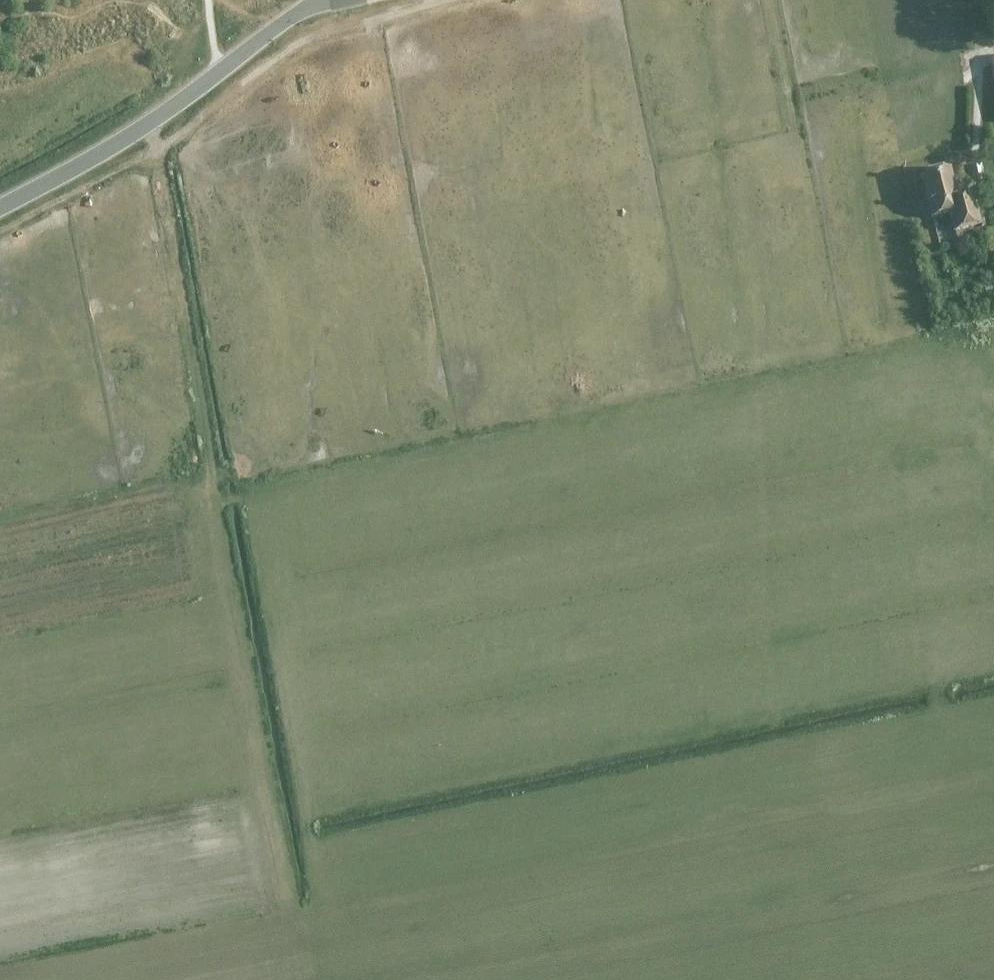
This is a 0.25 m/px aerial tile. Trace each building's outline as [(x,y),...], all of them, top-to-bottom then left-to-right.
[(949,214),(954,232),(981,225),(973,196),(958,199),(950,170),(916,179),(917,180),(921,179),(931,218),(949,214)]
